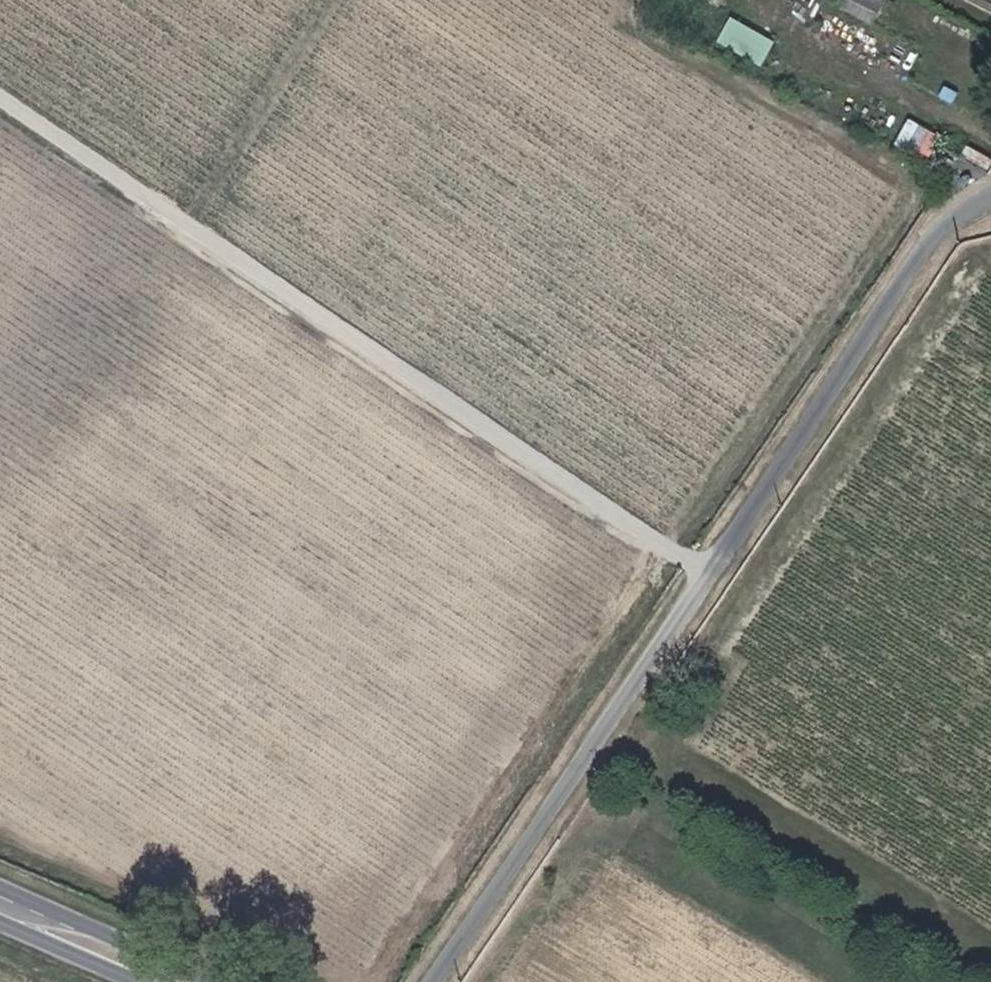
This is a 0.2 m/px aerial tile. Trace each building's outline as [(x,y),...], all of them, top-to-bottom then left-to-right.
[(841,7),(875,19),(882,0),(843,0),(841,7)] [(731,15),(719,39),(764,62),(777,38),(731,15)]
